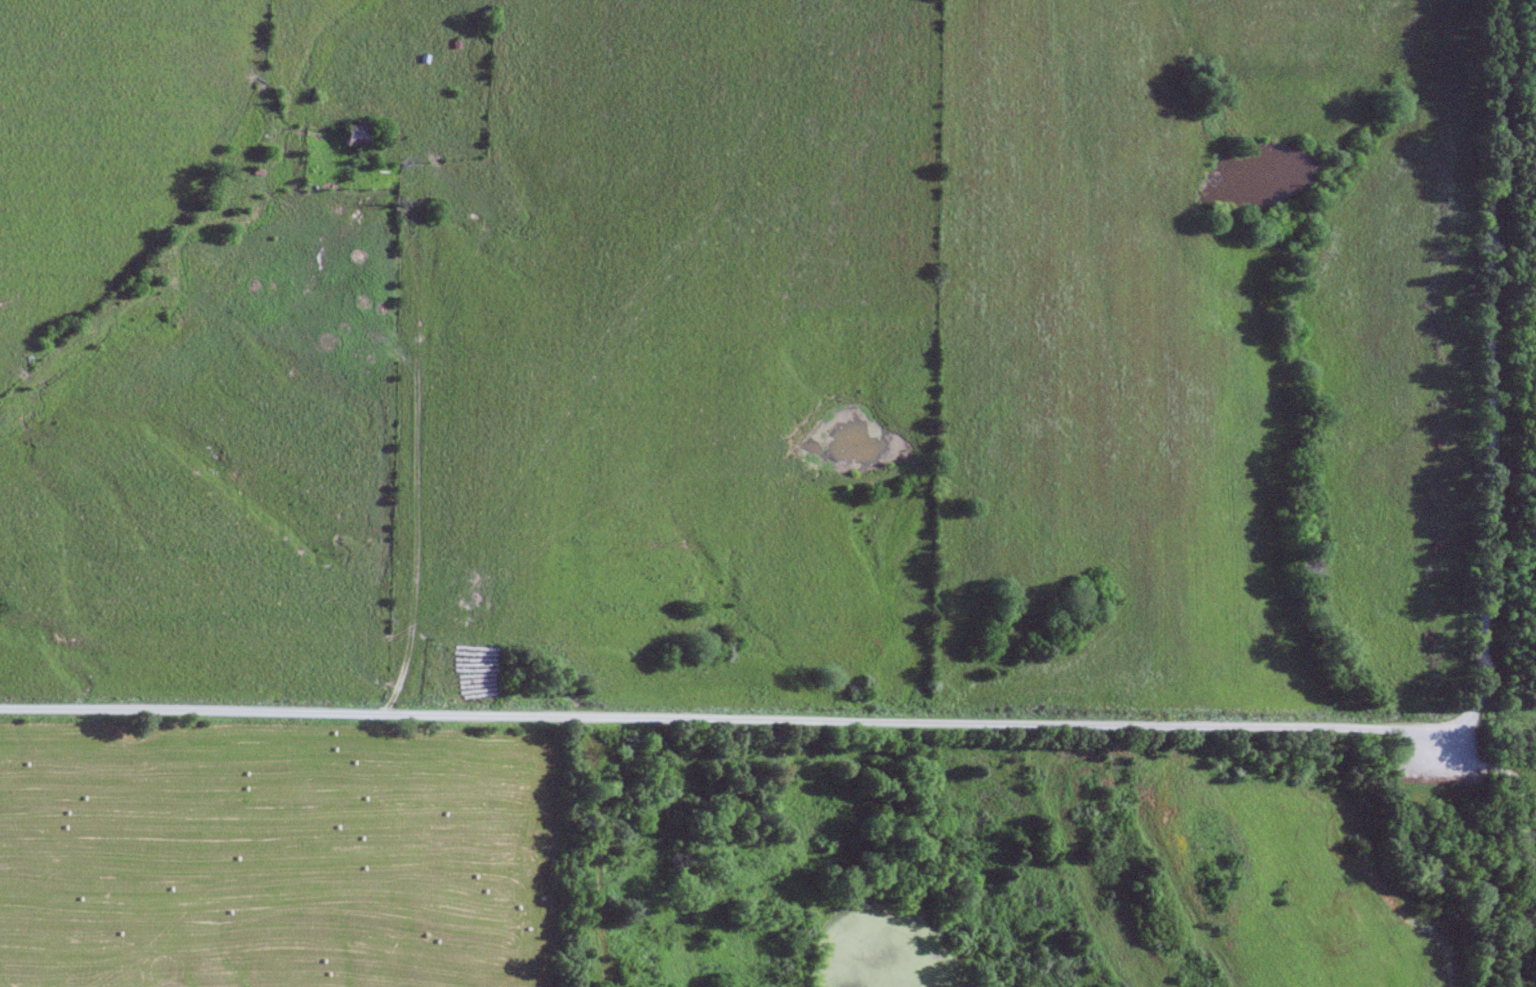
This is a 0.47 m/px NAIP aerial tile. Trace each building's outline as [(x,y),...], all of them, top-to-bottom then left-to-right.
[(371,127),(344,127),(344,147),(371,147),(371,127)]
